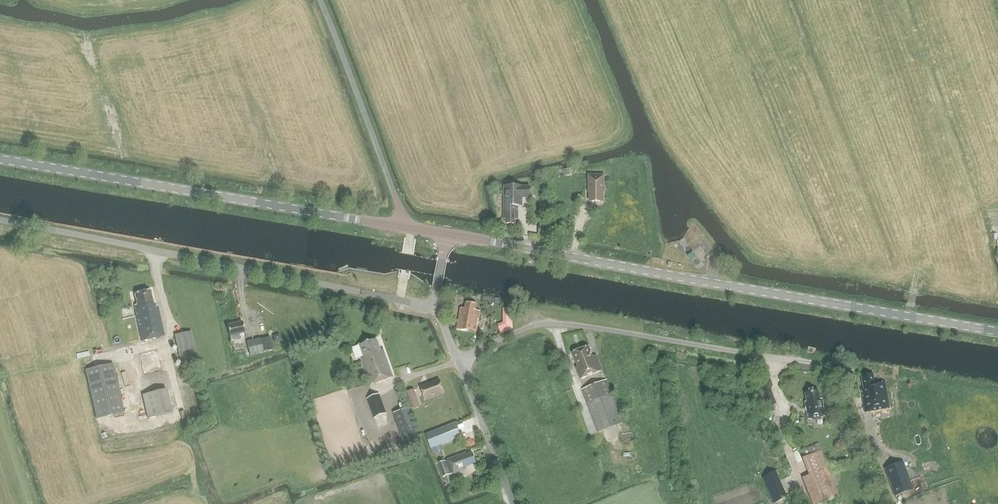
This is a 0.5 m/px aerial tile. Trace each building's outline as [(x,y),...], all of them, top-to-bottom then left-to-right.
[(558,170),(559,177),(572,175),(571,168),(558,170)] [(604,193),(604,176),(589,176),(589,193),(590,193),(590,202),(602,202),(602,193),(604,193)] [(504,186),(503,219),(506,219),(506,223),(515,224),(515,220),(518,220),(518,206),(522,206),(523,199),(530,199),(530,187),(504,186)] [(697,258),(693,252),(687,256),(692,262),(697,258)] [(137,305),(134,305),(136,311),(135,311),(136,317),(142,341),(165,336),(158,309),(157,309),(155,303),(153,303),(150,291),(135,295),(137,305)] [(476,333),(480,311),(476,311),(477,305),(466,303),(465,308),(460,308),(457,330),(476,333)] [(500,331),(515,330),(514,307),(504,307),(504,322),(500,323),(500,331)] [(239,335),(245,333),(242,323),(227,326),(231,341),(240,339),(239,335)] [(182,368),(198,364),(191,332),(175,335),(182,368)] [(263,353),(260,339),(246,342),(249,356),(263,353)] [(371,384),(393,376),(383,350),(380,350),(376,339),(359,345),(364,356),(362,358),(371,384)] [(588,346),(572,352),(577,366),(575,367),(580,379),(602,370),(596,355),(592,356),(588,346)] [(96,419),(124,412),(113,364),(85,370),(96,419)] [(861,386),(865,413),(889,409),(889,404),(887,404),(886,396),(887,396),(885,382),(874,384),(872,374),(863,376),(864,385),(861,386)] [(444,393),(439,380),(421,387),(425,400),(444,393)] [(622,423),(609,387),(606,380),(581,389),(584,396),(598,432),(622,423)] [(142,395),(147,418),(172,413),(167,390),(142,395)] [(413,410),(420,407),(414,390),(407,392),(413,410)] [(818,391),(805,394),(807,402),(805,402),(808,420),(825,417),(822,399),(820,399),(818,391)] [(374,418),(386,413),(379,394),(367,399),(374,418)] [(773,412),(771,406),(763,408),(765,415),(773,412)] [(393,413),(396,423),(401,438),(417,433),(409,408),(393,413)] [(622,433),(625,442),(635,440),(632,430),(622,433)] [(445,431),(426,438),(430,448),(449,441),(445,431)] [(829,470),(819,444),(803,450),(806,458),(803,459),(809,476),(802,479),(813,503),(821,503),(840,496),(829,470)] [(448,460),(438,464),(443,478),(466,470),(465,467),(476,463),(472,453),(467,455),(467,453),(448,460)] [(903,463),(886,468),(895,495),(912,489),(903,463)] [(774,503),(788,498),(776,472),(762,478),(774,503)]
